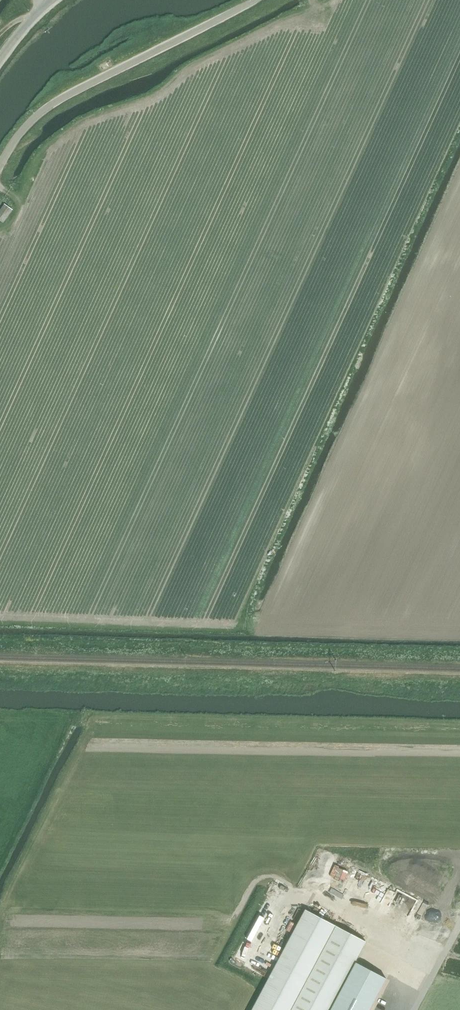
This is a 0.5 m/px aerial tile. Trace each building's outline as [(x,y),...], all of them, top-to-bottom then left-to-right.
[(4,204),(0,210),(0,220),(4,223),(13,210),(4,204)] [(307,909),(253,1009),(330,1009),(357,961),(368,942),(307,909)] [(388,977),(357,961),(330,1009),(370,1009),(388,977)]
